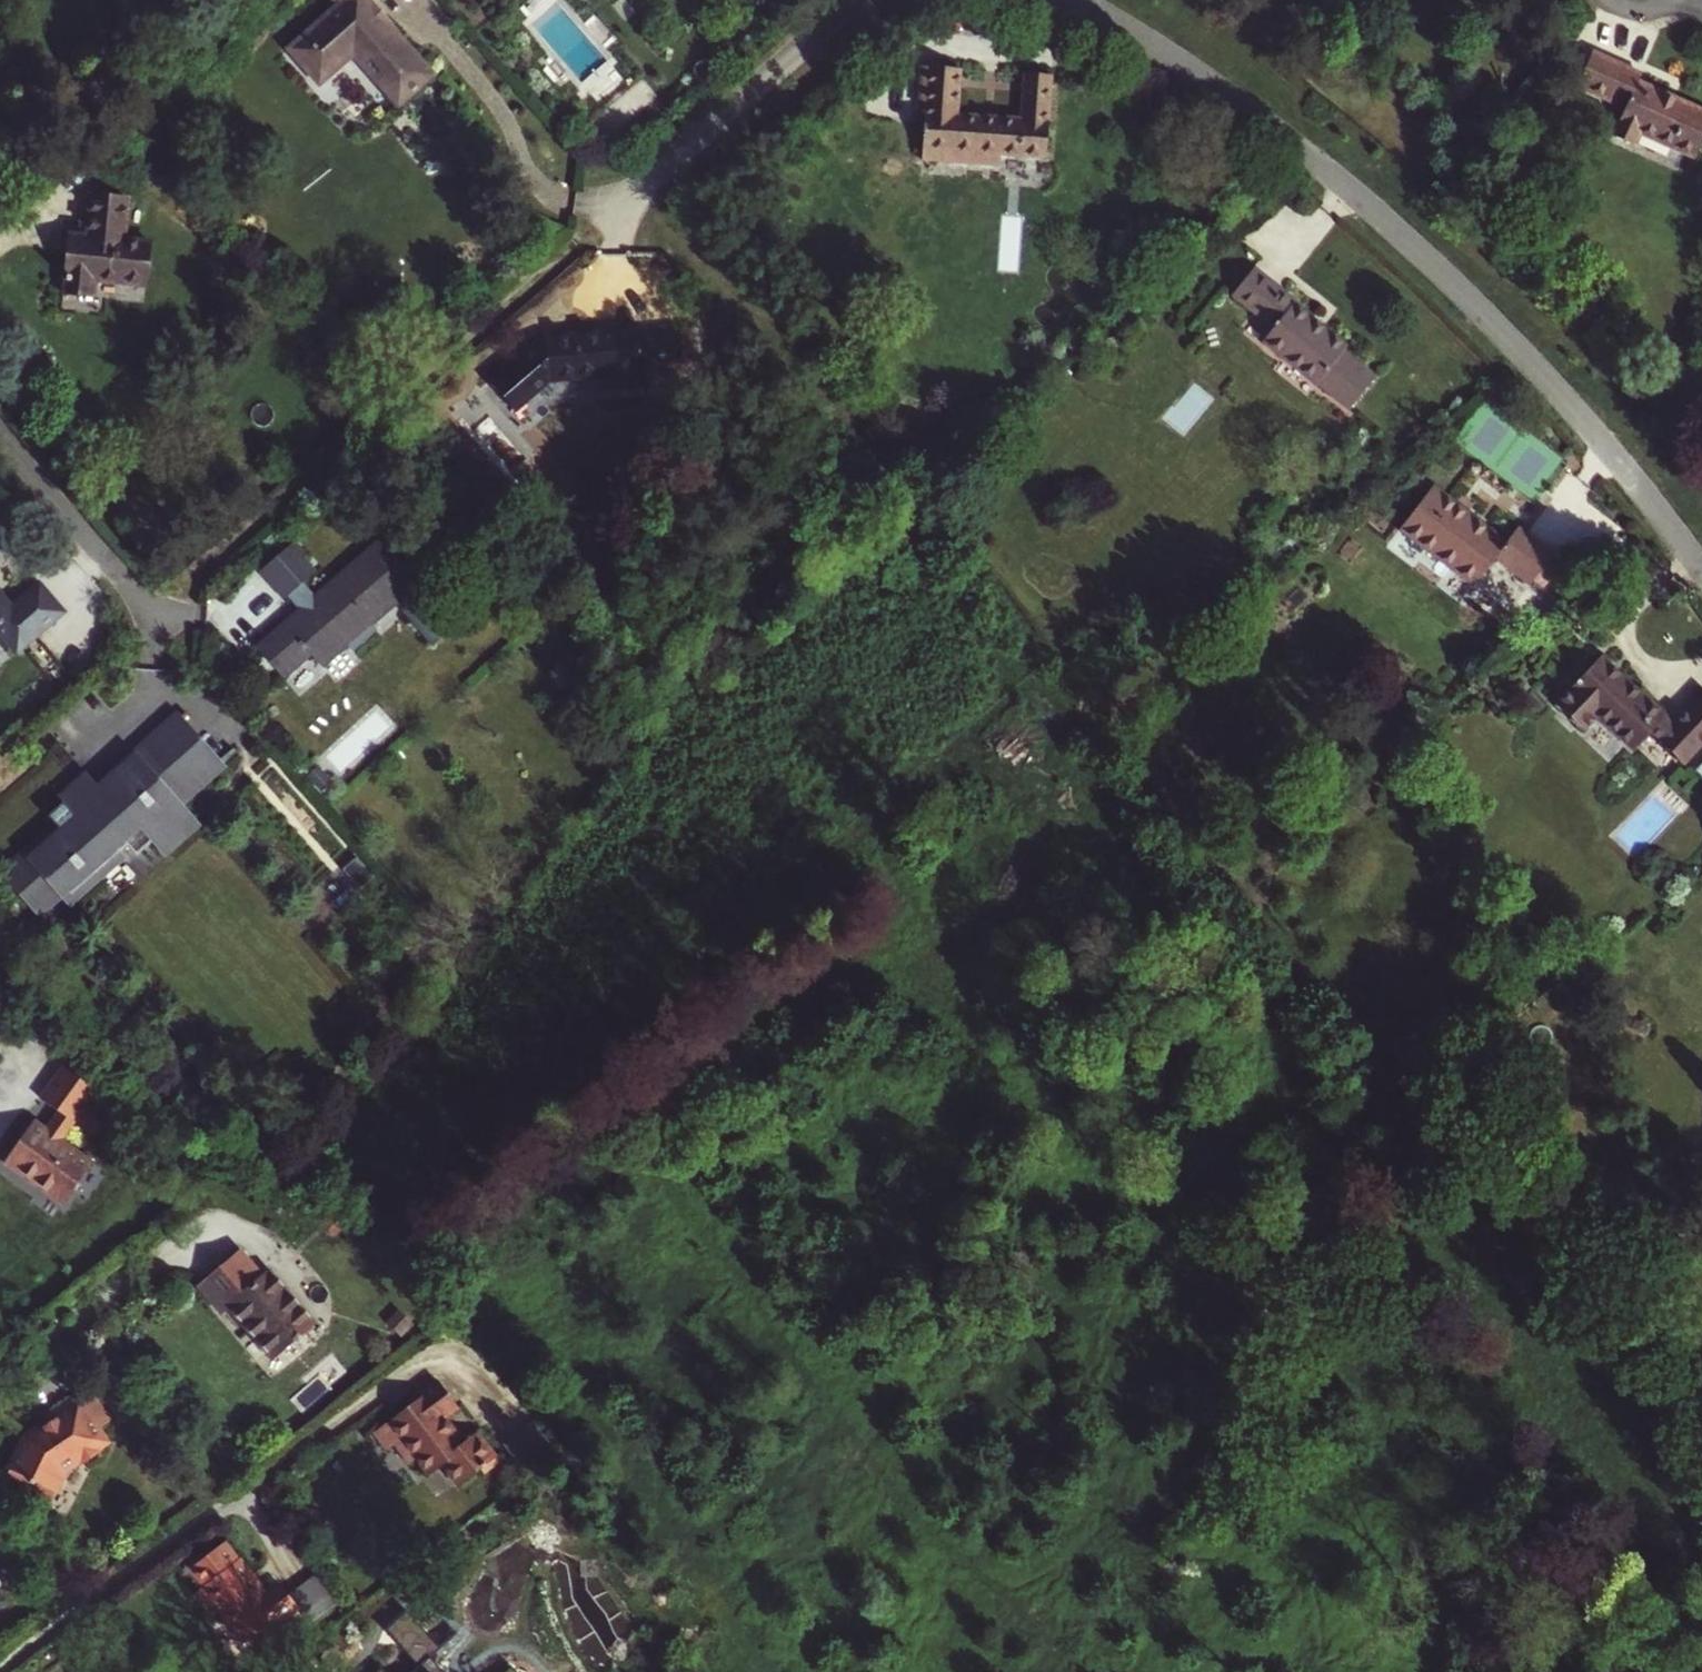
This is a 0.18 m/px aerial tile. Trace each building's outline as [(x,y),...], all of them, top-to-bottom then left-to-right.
[(434,76),(387,22),(378,30),(363,13),(372,5),(367,0),(342,0),(344,2),(338,8),(305,36),(317,50),(301,63),(319,85),(353,56),(398,107),(434,76)] [(387,22),(372,5),(363,13),(378,30),(387,22)] [(317,50),(305,36),(289,50),(301,63),(317,50)] [(1592,54),(1577,86),(1616,104),(1613,110),(1621,114),(1611,136),(1634,146),(1640,134),(1696,159),(1701,146),(1701,113),(1675,101),(1639,85),(1642,76),(1592,54)] [(952,151),(952,162),(1000,166),(1000,155),(1045,158),(1051,77),(1025,75),(1022,120),(957,115),(961,70),(923,67),(920,107),(926,107),(923,149),(952,151)] [(952,151),(923,149),(922,160),(952,162),(952,151)] [(146,287),(150,245),(123,241),(127,202),(90,198),(86,238),(69,236),(68,252),(63,294),(93,297),(95,282),(146,287)] [(1253,270),(1249,266),(1238,280),(1244,284),(1253,270)] [(1351,411),(1376,378),(1343,352),(1347,347),(1294,306),(1296,304),(1253,270),(1244,284),(1233,297),(1275,329),(1263,346),(1317,388),(1319,386),(1351,411)] [(683,368),(679,330),(639,334),(639,332),(547,339),(550,382),(601,378),(603,395),(644,391),(642,371),(683,368)] [(1505,544),(1433,487),(1400,531),(1474,588),(1496,560),(1531,586),(1537,578),(1541,582),(1553,566),(1549,563),(1554,557),(1517,528),(1505,544)] [(419,584),(382,540),(311,602),(285,624),(287,627),(259,650),(283,679),(311,654),(322,667),(419,584)] [(17,654),(36,637),(63,614),(39,587),(13,610),(0,595),(0,633),(17,654)] [(1601,661),(1587,676),(1581,671),(1565,687),(1572,693),(1557,710),(1585,735),(1598,720),(1635,753),(1652,734),(1660,741),(1659,742),(1686,766),(1701,748),(1701,695),(1674,726),(1667,720),(1668,719),(1643,695),(1641,698),(1601,661)] [(93,776),(98,780),(90,789),(81,776),(50,803),(57,808),(40,825),(48,834),(21,859),(17,855),(0,872),(0,887),(36,929),(56,907),(65,915),(102,878),(108,882),(123,868),(120,864),(117,857),(124,850),(137,860),(147,849),(161,862),(198,826),(182,812),(223,776),(218,771),(234,755),(230,750),(218,758),(174,710),(133,747),(129,743),(93,776)] [(48,1132),(35,1122),(6,1163),(64,1205),(93,1165),(62,1142),(98,1093),(66,1069),(43,1100),(61,1114),(48,1132)] [(239,1252),(199,1285),(220,1311),(227,1305),(271,1356),(311,1322),(268,1271),(261,1277),(239,1252)] [(412,1325),(399,1312),(387,1325),(399,1336),(412,1325)] [(463,1440),(454,1429),(444,1416),(457,1406),(437,1379),(407,1401),(409,1404),(382,1426),(395,1443),(409,1461),(414,1456),(427,1473),(441,1463),(457,1483),(480,1465),(488,1459),(491,1464),(498,1459),(476,1430),(467,1438),(463,1440)] [(100,1387),(87,1395),(105,1422),(117,1413),(100,1387)] [(72,1462),(84,1454),(88,1451),(91,1454),(105,1445),(103,1441),(108,1438),(113,1434),(105,1422),(87,1395),(82,1388),(52,1409),(54,1413),(58,1417),(46,1424),(40,1422),(31,1429),(14,1468),(59,1489),(72,1462)] [(58,1417),(54,1413),(40,1422),(46,1424),(58,1417)] [(382,1426),(373,1432),(387,1450),(395,1443),(382,1426)] [(458,1426),(454,1429),(463,1440),(467,1438),(458,1426)] [(247,1576),(252,1573),(239,1556),(238,1558),(224,1540),(188,1568),(202,1586),(196,1590),(213,1611),(218,1607),(244,1641),(260,1629),(263,1633),(299,1606),(278,1581),(266,1590),(259,1581),(254,1585),(247,1576)] [(13,1563),(0,1547),(0,1572),(13,1563)] [(259,1581),(252,1573),(247,1576),(254,1585),(259,1581)] [(10,1587),(0,1574),(0,1595),(10,1587)] [(434,1652),(439,1648),(409,1608),(386,1625),(417,1666),(410,1671),(450,1671),(434,1652)]
